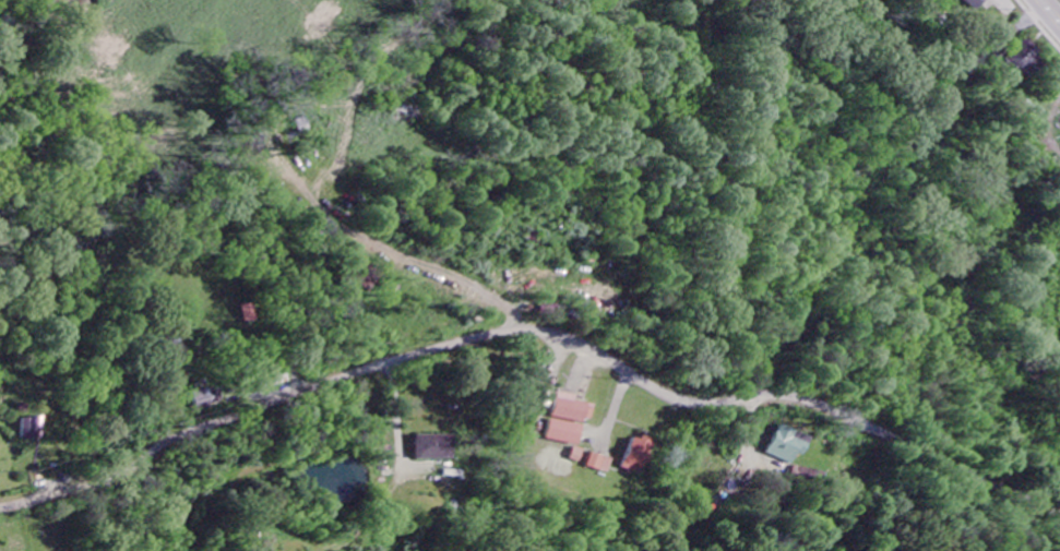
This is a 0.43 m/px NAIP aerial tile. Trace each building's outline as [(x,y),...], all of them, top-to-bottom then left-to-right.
[(974,13),(986,0),(960,0),(974,13)] [(1047,60),(1027,41),(1007,62),(1028,81),(1047,60)] [(238,307),(241,325),(253,323),(250,305),(238,307)] [(218,390),(208,393),(207,389),(192,392),(197,410),(222,404),(218,390)] [(592,425),(595,406),(576,403),(577,397),(560,394),(556,418),(592,425)] [(586,428),(554,420),(549,441),(581,448),(586,428)] [(765,457),(791,466),(795,455),(801,457),(808,439),(776,427),(765,457)] [(451,461),(451,437),(415,437),(415,461),(451,461)] [(619,469),(637,475),(647,443),(630,437),(619,469)] [(585,467),(607,475),(612,461),(590,453),(585,467)]
